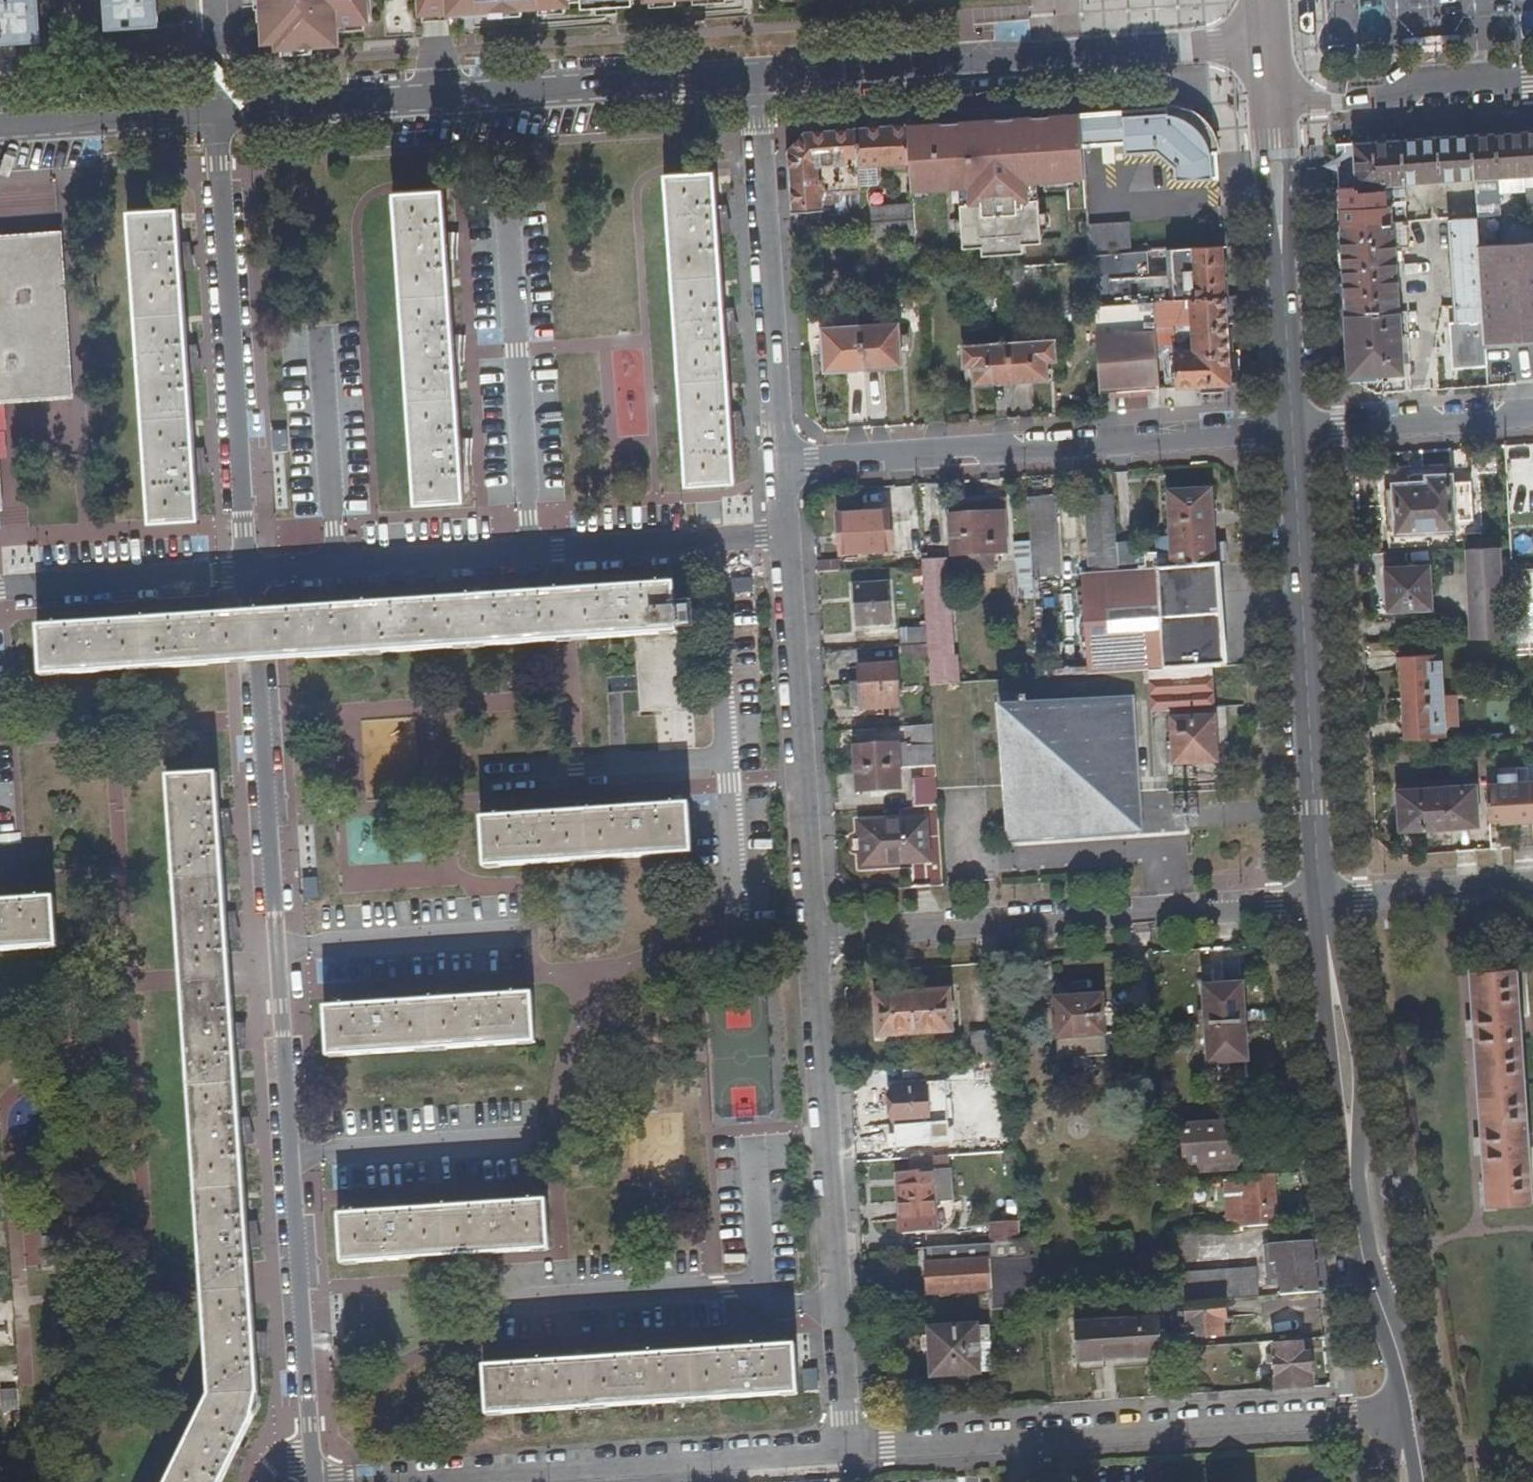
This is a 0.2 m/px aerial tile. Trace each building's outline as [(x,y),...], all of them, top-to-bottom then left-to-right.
[(41,35),(39,0),(0,0),(0,38),(41,35)] [(111,23),(160,20),(158,0),(109,0),(111,23)] [(266,49),(341,44),(340,25),(371,23),(369,0),(269,0),(270,15),(264,15),(266,49)] [(424,16),(453,14),(454,18),(469,17),(468,10),(482,9),(482,16),(495,15),(495,11),(564,7),(563,3),(587,2),(587,9),(605,8),(604,0),(423,0),(424,16)] [(1039,112),(1040,121),(1081,118),(1080,108),(1039,112)] [(790,155),(794,216),(824,215),(823,207),(827,207),(833,206),(837,204),(840,202),(841,198),(842,195),(861,194),(861,191),(879,189),(878,171),(973,164),(981,275),(1009,274),(1005,206),(1029,205),(1031,195),(1031,194),(1022,180),(1028,164),(1084,161),(1084,152),(1124,149),(1125,159),(1156,157),(1175,176),(1175,187),(1220,185),(1219,156),(1210,157),(1205,145),(1200,139),(1202,137),(1196,131),(1189,125),(1187,128),(1182,125),(1175,123),(1169,121),(1168,112),(1081,118),(1040,121),(907,130),(855,134),(806,137),(790,155)] [(806,129),(807,137),(855,134),(854,126),(806,129)] [(1522,138),(1532,137),(1532,126),(1521,127),(1522,138)] [(1456,327),(1458,351),(1451,351),(1452,373),(1487,372),(1485,350),(1532,347),(1532,137),(1522,138),(1355,149),(1358,192),(1339,193),(1351,377),(1403,375),(1395,252),(1410,251),(1405,189),(1475,184),(1484,183),(1525,180),(1529,248),(1479,252),(1477,220),(1450,222),(1456,327)] [(1337,150),(1339,193),(1358,192),(1355,149),(1337,150)] [(673,234),(689,488),(737,485),(735,445),(744,442),(739,424),(733,426),(728,341),(737,338),(733,320),(726,321),(721,239),(731,236),(726,218),(720,219),(716,176),(670,180),(673,234)] [(1484,183),(1475,184),(1477,217),(1493,216),(1491,189),(1485,189),(1484,183)] [(410,344),(421,507),(467,503),(465,462),(473,463),(474,445),(464,444),(459,359),(465,359),(467,341),(457,340),(451,256),(459,257),(461,240),(450,238),(447,193),(401,196),(410,344)] [(913,210),(874,212),(876,241),(915,239),(913,210)] [(827,219),(828,241),(865,239),(862,212),(845,213),(846,218),(827,219)] [(182,213),(135,216),(156,525),(202,522),(200,482),(210,478),(205,460),(199,462),(194,378),(202,375),(198,356),(192,358),(187,276),(196,273),(192,254),(185,257),(182,213)] [(1153,393),(1161,392),(1156,305),(1192,303),(1196,356),(1163,357),(1166,393),(1230,388),(1231,387),(1223,251),(1172,255),(1174,279),(1132,282),(1130,258),(1132,257),(1129,229),(1089,233),(1100,391),(1152,388),(1153,393)] [(74,399),(63,242),(0,246),(0,404),(74,399)] [(1009,274),(981,275),(982,289),(1028,286),(1027,273),(1009,274)] [(899,327),(825,332),(828,375),(902,370),(899,327)] [(1449,327),(1451,351),(1458,351),(1456,327),(1449,327)] [(1055,346),(965,351),(966,371),(977,370),(978,386),(1048,382),(1047,365),(1056,364),(1055,346)] [(1396,515),(1397,538),(1455,534),(1454,525),(1472,524),(1470,487),(1453,488),(1452,480),(1429,482),(1429,487),(1395,490),(1396,495),(1386,495),(1388,516),(1396,515)] [(1149,675),(1214,670),(1227,669),(1221,569),(1217,570),(1212,494),(1168,497),(1171,542),(1158,542),(1159,559),(1140,560),(1139,547),(1117,549),(1114,500),(1086,501),(1090,578),(1083,578),(1089,678),(1149,675)] [(1056,501),(1029,503),(1034,582),(1061,581),(1056,501)] [(954,522),(957,575),(996,572),(995,558),(1009,557),(1005,505),(988,506),(988,511),(970,512),(970,521),(954,522)] [(841,521),(843,560),(893,557),(890,517),(841,521)] [(1502,550),(1471,552),(1475,642),(1505,641),(1502,550)] [(1216,558),(1217,570),(1221,569),(1228,569),(1228,557),(1216,558)] [(932,689),(953,688),(944,565),(924,567),(928,632),(902,634),(904,652),(900,652),(902,669),(930,668),(932,689)] [(1429,572),(1388,574),(1390,615),(1431,613),(1429,572)] [(1512,575),(1518,666),(1532,664),(1532,573),(1512,575)] [(357,659),(636,639),(642,715),(699,710),(692,611),(676,612),(674,589),(634,592),(635,586),(617,583),(615,593),(531,599),(528,589),(509,593),(511,601),(429,607),(425,597),(408,601),(410,608),(325,614),(327,608),(308,606),(307,614),(250,618),(208,621),(205,613),(186,617),(189,623),(106,629),(102,619),(83,624),(86,631),(44,633),(47,682),(162,672),(253,666),(357,659)] [(890,587),(857,589),(861,629),(893,627),(890,587)] [(1443,659),(1403,661),(1406,742),(1447,740),(1443,659)] [(863,710),(863,714),(901,712),(897,669),(861,671),(862,689),(853,689),(854,711),(863,710)] [(1214,670),(1149,675),(1152,720),(1177,718),(1177,725),(1172,725),(1175,769),(1197,768),(1197,779),(1220,778),(1216,721),(1212,722),(1212,716),(1217,716),(1214,670)] [(1004,697),(1013,839),(1101,833),(1100,814),(1115,795),(1135,794),(1129,706),(1032,712),(1031,695),(1004,697)] [(906,731),(907,748),(857,752),(860,795),(904,792),(902,772),(938,770),(935,729),(906,731)] [(1529,767),(1530,785),(1518,786),(1518,779),(1499,780),(1500,787),(1487,788),(1488,822),(1502,822),(1502,827),(1532,825),(1532,766),(1529,767)] [(172,1481),(225,1481),(229,1473),(239,1477),(244,1459),(237,1456),(246,1439),(255,1421),(261,1398),(258,1354),(264,1356),(267,1337),(257,1335),(253,1285),(251,1249),(259,1245),(255,1229),(249,1232),(244,1148),(252,1144),(247,1126),(242,1129),(237,1045),(242,1046),(245,1027),(235,1026),(232,975),(230,944),(239,941),(235,922),(228,925),(223,844),(232,840),(228,822),(222,824),(219,781),(173,783),(179,887),(185,976),(206,1287),(213,1398),(172,1481)] [(1400,794),(1402,833),(1477,829),(1475,789),(1400,794)] [(915,795),(916,811),(940,810),(939,794),(915,795)] [(1100,814),(1101,833),(1116,832),(1136,807),(1135,794),(1115,795),(1100,814)] [(483,822),(486,868),(692,854),(689,808),(648,811),(649,805),(630,802),(629,812),(547,818),(548,813),(529,809),(527,819),(483,822)] [(1141,806),(1140,825),(1173,827),(1174,807),(1141,806)] [(928,823),(860,828),(863,870),(930,865),(928,823)] [(59,952),(56,905),(15,907),(13,897),(0,900),(0,956),(59,952)] [(1473,972),(1489,1207),(1532,1204),(1517,969),(1473,972)] [(1245,986),(1205,988),(1209,1067),(1248,1065),(1245,986)] [(329,1011),(331,1058),(535,1044),(532,996),(492,999),(489,990),(470,993),(471,1001),(389,1006),(388,997),(368,1001),(369,1008),(329,1011)] [(878,1001),(880,1040),(954,1034),(951,995),(878,1001)] [(1104,999),(1057,1003),(1060,1061),(1108,1058),(1104,999)] [(1009,1082),(1005,1033),(973,1035),(976,1085),(1009,1082)] [(905,1151),(933,1149),(929,1087),(895,1088),(897,1130),(904,1130),(905,1151)] [(1181,1128),(1183,1168),(1244,1164),(1242,1125),(1181,1128)] [(948,1160),(909,1162),(910,1174),(949,1172),(948,1160)] [(911,1189),(901,1190),(904,1238),(937,1236),(935,1206),(955,1204),(953,1172),(949,1172),(910,1174),(911,1189)] [(1248,1228),(1277,1226),(1274,1177),(1245,1179),(1246,1184),(1237,1184),(1238,1199),(1246,1198),(1248,1228)] [(343,1217),(346,1264),(550,1251),(548,1203),(506,1206),(504,1197),(486,1202),(486,1208),(403,1213),(402,1204),(384,1208),(384,1214),(343,1217)] [(1238,1199),(1233,1199),(1235,1229),(1248,1228),(1246,1198),(1238,1199)] [(988,1227),(989,1246),(990,1246),(1019,1244),(1018,1225),(988,1227)] [(1196,1235),(1169,1237),(1171,1262),(1197,1260),(1196,1235)] [(1019,1244),(990,1246),(991,1262),(1038,1259),(1037,1242),(1019,1244)] [(1327,1294),(1320,1243),(1311,1244),(1319,1295),(1327,1294)] [(1319,1295),(1311,1244),(1290,1246),(1291,1265),(1280,1266),(1282,1298),(1319,1295)] [(1271,1266),(1280,1266),(1291,1265),(1290,1246),(1270,1247),(1271,1266)] [(991,1262),(927,1266),(929,1296),(992,1292),(993,1312),(1042,1308),(1038,1259),(991,1262)] [(1176,1277),(1177,1303),(1256,1299),(1254,1272),(1176,1277)] [(1226,1321),(1224,1303),(1174,1308),(1177,1351),(1200,1349),(1200,1338),(1223,1336),(1222,1322),(1226,1321)] [(1077,1325),(1078,1364),(1162,1358),(1159,1320),(1077,1325)] [(931,1330),(933,1378),(992,1374),(988,1328),(978,1329),(978,1327),(931,1330)] [(488,1368),(490,1415),(799,1393),(795,1347),(756,1350),(756,1343),(738,1341),(736,1351),(652,1357),(653,1349),(635,1348),(633,1358),(550,1364),(550,1355),(533,1355),(532,1366),(488,1368)] [(1275,1349),(1278,1392),(1309,1390),(1308,1377),(1311,1377),(1310,1355),(1302,1355),(1302,1347),(1275,1349)]
